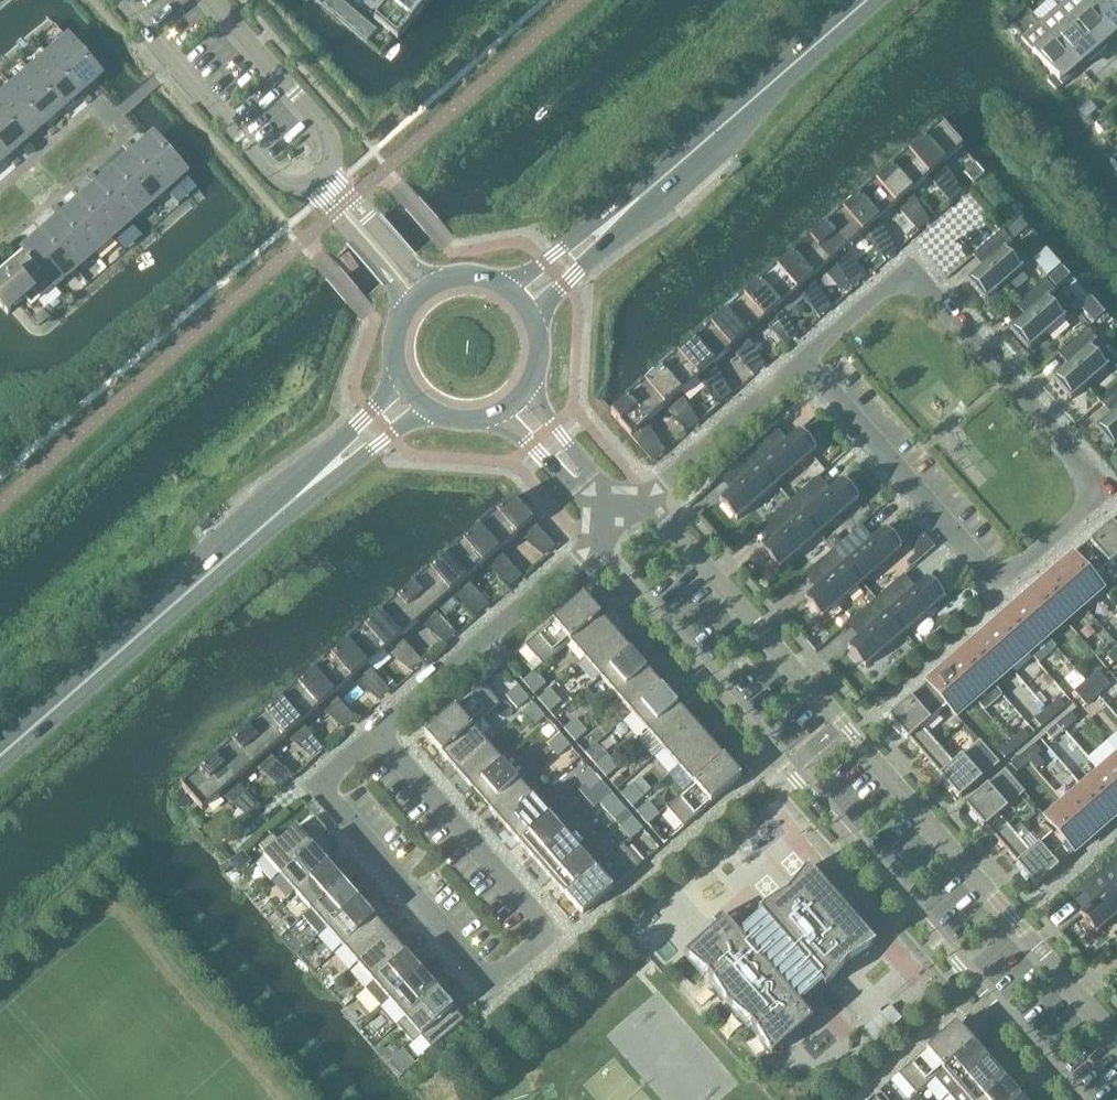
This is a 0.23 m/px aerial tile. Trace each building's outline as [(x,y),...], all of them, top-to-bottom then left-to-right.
[(349,10),(338,0),(327,0),(322,6),(340,21),(349,10)] [(374,20),(389,32),(398,40),(427,5),(420,0),(389,0),(390,1),(374,20)] [(1058,7),(1099,54),(1107,47),(1105,44),(1114,35),(1083,0),(1066,0),(1058,7)] [(1114,35),(1116,33),(1116,2),(1115,0),(1083,0),(1114,35)] [(1058,7),(1040,23),(1078,67),(1088,58),(1091,61),(1099,54),(1058,7)] [(1040,23),(1021,39),(1053,75),(1047,80),(1056,91),(1062,86),(1071,78),(1069,75),(1078,67),(1040,23)] [(69,39),(49,57),(81,93),(100,76),(69,39)] [(49,57),(31,72),(63,108),(81,93),(49,57)] [(31,72),(13,88),(45,124),(63,108),(31,72)] [(0,99),(0,109),(27,140),(45,124),(13,88),(0,99)] [(1084,102),(1076,109),(1084,119),(1092,112),(1084,102)] [(9,155),(27,140),(0,109),(0,145),(9,155)] [(943,125),(909,155),(929,178),(935,186),(946,176),(940,168),(957,153),(962,149),(963,148),(943,125)] [(154,137),(134,154),(166,191),(185,173),(154,137)] [(9,155),(0,145),(0,163),(9,155)] [(134,154),(116,170),(148,206),(166,191),(134,154)] [(909,155),(876,183),(896,206),(903,214),(913,205),(907,197),(929,178),(909,155)] [(116,170),(98,186),(130,222),(148,206),(116,170)] [(876,183),(843,212),(863,235),(870,243),(881,233),(874,226),(896,206),(876,183)] [(98,186),(80,201),(112,238),(130,222),(98,186)] [(80,201),(62,217),(94,253),(112,238),(80,201)] [(843,212),(810,240),(830,264),(837,271),(848,262),(841,254),(863,235),(843,212)] [(983,268),(967,281),(969,283),(972,281),(974,283),(971,286),(982,298),(984,296),(986,298),(984,300),(985,302),(1023,269),(1005,248),(1012,242),(1011,240),(1027,226),(1019,216),(1006,227),(1003,230),(1002,231),(973,256),(974,257),(983,268)] [(62,217),(43,234),(75,270),(94,253),(62,217)] [(43,234),(24,250),(56,286),(75,270),(43,234)] [(810,240),(777,269),(797,292),(804,300),(815,291),(808,283),(826,267),(830,264),(810,240)] [(1060,264),(1046,247),(1032,259),(1047,276),(1060,264)] [(25,300),(32,308),(56,286),(24,250),(0,271),(0,272),(7,279),(25,300)] [(1061,267),(1047,279),(1055,288),(1068,276),(1061,267)] [(777,269),(744,298),(764,321),(771,329),(782,320),(775,312),(797,292),(777,269)] [(7,279),(0,285),(0,306),(8,315),(25,300),(7,279)] [(1016,305),(1017,306),(1026,317),(1010,331),(1012,332),(1014,330),(1017,333),(1014,335),(1025,347),(1027,345),(1029,347),(1027,350),(1028,351),(1066,318),(1048,298),(1055,291),(1045,280),(1016,305)] [(744,298),(711,327),(731,350),(738,358),(749,348),(742,340),(764,321),(744,298)] [(50,319),(43,311),(33,320),(39,327),(50,319)] [(711,327),(678,356),(698,379),(705,387),(716,377),(709,369),(731,350),(711,327)] [(1059,354),(1069,366),(1053,380),(1054,382),(1057,379),(1059,382),(1057,384),(1067,396),(1070,394),(1072,396),(1069,399),(1071,400),(1109,367),(1091,347),(1098,340),(1088,329),(1059,354)] [(678,356),(645,384),(665,407),(672,415),(683,406),(676,398),(698,379),(678,356)] [(619,407),(611,414),(631,437),(638,445),(639,444),(649,435),(642,427),(665,407),(645,384),(619,407)] [(1102,405),(1111,415),(1096,429),(1097,431),(1100,428),(1102,431),(1100,433),(1110,445),(1113,443),(1115,445),(1112,448),(1114,450),(1116,447),(1116,390),(1102,404),(1102,405)] [(760,466),(777,486),(816,452),(799,432),(789,440),(773,454),(761,441),(757,444),(748,452),(760,466)] [(738,520),(777,486),(760,466),(748,452),(738,461),(728,470),(740,483),(730,491),(720,500),(738,520)] [(802,515),(820,535),(859,501),(842,481),(832,489),(819,500),(807,487),(791,502),(802,515)] [(508,503),(480,528),(500,551),(523,531),(529,539),(541,530),(513,499),(508,503)] [(780,569),(820,535),(802,515),(791,502),(771,519),(782,532),(773,540),(763,549),(780,569)] [(1073,556),(1093,579),(1116,559),(1116,528),(1112,522),(1073,556)] [(480,528),(447,557),(467,580),(489,561),(496,569),(507,559),(500,551),(480,528)] [(842,543),(833,551),(845,564),(863,584),(902,550),(884,530),(874,539),(862,550),(850,536),(842,543)] [(916,557),(908,564),(912,569),(936,548),(925,535),(917,542),(916,557)] [(835,536),(827,543),(833,551),(842,543),(835,536)] [(845,564),(833,551),(813,568),(825,581),(816,590),(806,598),(823,619),(863,584),(845,564)] [(1073,556),(1054,573),(1084,607),(1103,590),(1093,579),(1073,556)] [(447,557),(414,586),(434,609),(456,590),(463,598),(474,588),(467,580),(447,557)] [(1054,573),(1036,589),(1066,623),(1084,607),(1054,573)] [(889,588),(876,600),(888,613),(905,633),(945,599),(927,579),(917,588),(901,602),(889,588)] [(414,586),(381,614),(401,638),(423,618),(430,626),(441,617),(434,609),(414,586)] [(960,589),(957,598),(963,605),(972,603),(972,602),(975,594),(969,588),(960,589)] [(1036,589),(1018,604),(1048,638),(1066,623),(1036,589)] [(553,622),(569,641),(600,615),(583,596),(553,622)] [(888,613),(876,600),(856,617),(868,631),(858,639),(848,647),(866,668),(905,633),(888,613)] [(1018,604),(1000,620),(1029,654),(1038,664),(1056,648),(1048,638),(1018,604)] [(381,614),(348,643),(368,666),(390,647),(397,655),(408,645),(401,638),(381,614)] [(569,641),(585,659),(615,633),(600,615),(569,641)] [(1000,620),(982,636),(1011,670),(1029,654),(1000,620)] [(542,665),(569,641),(553,622),(526,646),(542,665)] [(585,659),(601,677),(631,651),(615,633),(585,659)] [(982,636),(964,651),(993,685),(1011,670),(982,636)] [(348,643),(315,672),(335,695),(357,676),(364,684),(375,674),(368,666),(348,643)] [(1107,658),(1113,665),(1116,662),(1116,649),(1107,658)] [(601,677),(616,695),(647,669),(631,651),(601,677)] [(964,651),(946,667),(976,701),(984,711),(1002,695),(993,685),(964,651)] [(946,667),(927,683),(947,706),(949,709),(942,715),(949,724),(957,717),(976,701),(946,667)] [(616,695),(632,713),(662,686),(647,669),(616,695)] [(523,682),(528,688),(540,678),(535,671),(523,682)] [(1098,671),(1086,682),(1092,689),(1104,679),(1098,671)] [(315,672),(282,701),(302,724),(324,705),(331,713),(342,703),(335,695),(315,672)] [(392,677),(384,684),(389,689),(397,683),(392,677)] [(540,678),(528,688),(534,695),(546,684),(540,678)] [(1104,679),(1092,689),(1098,696),(1110,686),(1104,679)] [(1074,692),(1080,699),(1092,689),(1086,682),(1074,692)] [(909,739),(925,757),(938,746),(922,728),(947,706),(927,683),(888,717),(908,740),(909,739)] [(482,684),(455,708),(471,726),(499,703),(482,684)] [(506,696),(512,703),(523,693),(518,686),(506,696)] [(632,713),(648,731),(678,704),(662,686),(632,713)] [(539,700),(544,706),(556,696),(550,689),(539,700)] [(1092,689),(1080,699),(1086,707),(1098,696),(1092,689)] [(523,693),(512,703),(517,709),(529,699),(523,693)] [(1038,693),(1034,696),(1042,705),(1046,702),(1038,693)] [(556,696),(544,706),(550,713),(562,702),(556,696)] [(1058,700),(1046,710),(1053,717),(1065,707),(1058,700)] [(282,701),(249,729),(269,752),(291,733),(298,741),(309,732),(302,724),(282,701)] [(522,714),(527,721),(539,711),(533,704),(522,714)] [(648,731),(663,749),(694,722),(678,704),(648,731)] [(425,734),(441,753),(471,726),(455,708),(425,734)] [(1053,717),(1046,710),(1035,720),(1041,728),(1053,717)] [(539,711),(527,721),(533,727),(545,717),(539,711)] [(1070,713),(1058,724),(1065,731),(1076,721),(1070,713)] [(564,729),(570,736),(582,725),(576,719),(564,729)] [(663,749),(679,767),(709,740),(694,722),(663,749)] [(1065,731),(1058,724),(1046,734),(1053,741),(1065,731)] [(582,725),(570,736),(575,742),(587,732),(582,725)] [(441,753),(457,771),(487,745),(471,726),(441,753)] [(249,729),(216,758),(236,781),(258,762),(265,770),(276,760),(269,752),(249,729)] [(1023,731),(1011,741),(1017,749),(1029,738),(1023,731)] [(547,744),(553,750),(565,740),(559,734),(547,744)] [(565,740),(553,750),(559,757),(571,746),(565,740)] [(679,767),(695,785),(725,758),(709,740),(679,767)] [(938,746),(925,757),(941,775),(939,776),(959,799),(1000,764),(980,741),(954,764),(938,746)] [(1017,749),(1011,741),(999,752),(1005,759),(1017,749)] [(457,771),(472,789),(503,763),(487,745),(457,771)] [(1034,745),(1023,755),(1029,762),(1036,756),(1041,752),(1034,745)] [(488,807),(518,780),(528,772),(513,754),(503,763),(472,789),(488,807)] [(595,765),(601,771),(613,761),(607,755),(595,765)] [(1029,762),(1023,755),(1011,765),(1017,773),(1029,762)] [(1036,756),(1029,762),(1036,770),(1044,764),(1036,756)] [(1100,772),(1116,791),(1116,757),(1100,772)] [(236,781),(216,758),(182,788),(204,810),(225,791),(232,799),(243,789),(236,781)] [(725,758),(695,785),(711,804),(741,777),(725,758)] [(613,761),(601,771),(607,778),(619,768),(613,761)] [(579,780),(584,786),(596,776),(590,769),(579,780)] [(1005,770),(965,805),(985,828),(986,827),(1002,845),(1022,827),(1019,824),(1012,830),(999,816),(1025,793),(1005,770)] [(1082,787),(1112,821),(1116,816),(1116,791),(1100,772),(1082,787)] [(616,789),(617,789),(625,782),(618,774),(610,781),(616,789)] [(596,776),(584,786),(590,793),(602,782),(596,776)] [(641,778),(633,784),(639,791),(644,797),(652,791),(641,778)] [(488,807),(504,825),(534,798),(518,780),(488,807)] [(621,794),(627,801),(639,791),(633,784),(621,794)] [(711,804),(695,785),(667,808),(684,827),(711,804)] [(1082,787),(1064,803),(1094,837),(1112,821),(1082,787)] [(519,843),(550,816),(560,808),(544,790),(534,798),(504,825),(519,843)] [(639,791),(627,801),(632,807),(644,797),(639,791)] [(612,794),(600,804),(604,809),(610,816),(622,805),(616,799),(612,794)] [(637,812),(642,819),(654,808),(648,802),(637,812)] [(1045,819),(1055,830),(1075,853),(1094,837),(1064,803),(1045,819)] [(622,805),(610,816),(616,822),(627,812),(622,805)] [(550,816),(519,843),(535,861),(565,834),(575,826),(560,808),(550,816)] [(654,808),(642,819),(648,825),(660,815),(654,808)] [(620,827),(626,833),(637,823),(632,817),(620,827)] [(637,823),(626,833),(631,840),(643,829),(637,823)] [(535,861),(551,879),(591,844),(575,826),(565,834),(535,861)] [(264,856),(280,875),(323,838),(315,828),(301,833),(296,827),(279,843),(272,835),(260,847),(266,854),(264,856)] [(1022,827),(1002,845),(1017,863),(1016,864),(1036,887),(1075,853),(1055,830),(1030,852),(1021,841),(1028,834),(1022,827)] [(280,875),(296,893),(328,865),(324,859),(331,846),(323,838),(280,875)] [(566,897),(596,870),(606,861),(591,844),(551,879),(566,897)] [(624,846),(606,861),(596,870),(613,889),(640,865),(624,846)] [(229,863),(226,866),(226,867),(235,877),(249,865),(239,854),(233,860),(229,863)] [(1108,866),(1116,877),(1116,858),(1108,866)] [(296,893),(312,911),(344,882),(328,865),(296,893)] [(1088,883),(1100,897),(1090,905),(1080,914),(1098,934),(1116,917),(1116,877),(1108,866),(1088,883)] [(725,921),(716,928),(685,956),(711,977),(728,1006),(754,1027),(772,1056),(813,1021),(800,1006),(823,985),(826,989),(846,962),(875,945),(808,868),(787,894),(758,912),(760,915),(756,920),(733,919),(728,923),(725,920),(725,921)] [(596,870),(566,897),(583,916),(613,889),(596,870)] [(312,911),(303,918),(319,936),(327,929),(360,900),(344,882),(312,911)] [(327,929),(343,947),(386,909),(378,899),(364,905),(360,900),(327,929)] [(343,947),(358,964),(391,936),(386,931),(393,918),(386,909),(343,947)] [(358,964),(374,982),(406,954),(391,936),(358,964)] [(382,1007),(390,1000),(422,972),(406,954),(374,982),(366,989),(382,1007)] [(390,1000),(405,1018),(448,980),(440,971),(426,977),(422,972),(390,1000)] [(405,1018),(397,1026),(413,1044),(421,1036),(432,1049),(464,1021),(449,1003),(456,990),(448,980),(405,1018)] [(349,997),(343,1001),(346,1005),(351,1000),(349,997)] [(890,1005),(863,1029),(875,1043),(902,1019),(890,1005)] [(956,1024),(926,1050),(943,1069),(973,1043),(956,1024)] [(943,1070),(934,1078),(949,1095),(958,1087),(989,1061),(973,1043),(943,1069),(943,1070)] [(916,1094),(943,1070),(943,1069),(926,1050),(899,1074),(916,1094)] [(949,1095),(953,1099),(980,1099),(1004,1079),(989,1061),(958,1087),(949,1095)] [(1020,1097),(1004,1079),(980,1099),(1016,1099),(1020,1097)]
